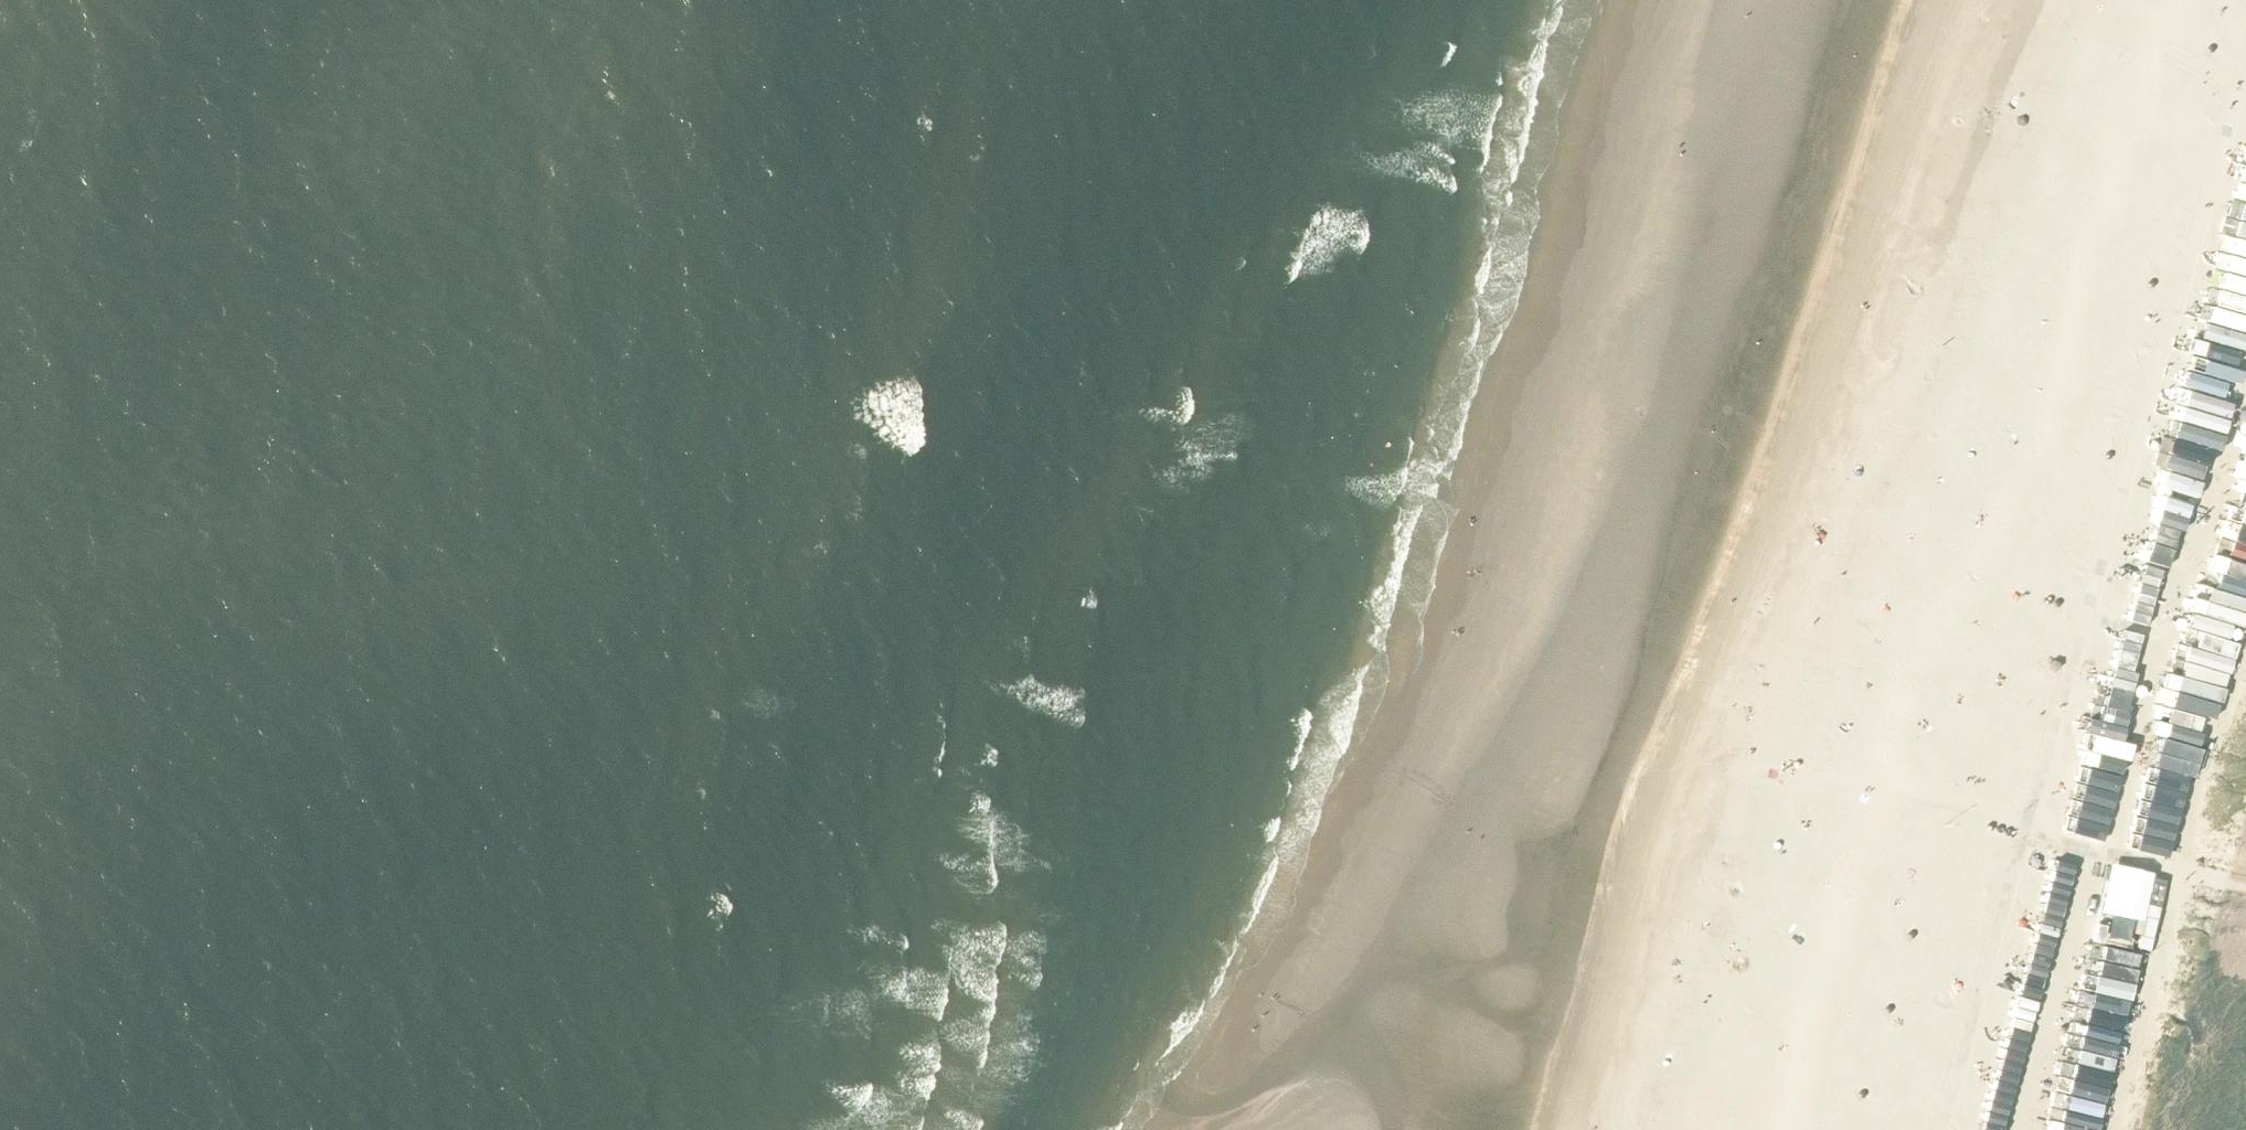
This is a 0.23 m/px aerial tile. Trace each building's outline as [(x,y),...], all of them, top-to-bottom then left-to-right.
[(2214,334),(2245,342),(2245,232),(2239,230),(2214,334)] [(2215,456),(2219,441),(2228,443),(2232,430),(2183,415),(2164,480),(2200,490),(2210,455),(2215,456)] [(2140,559),(2164,566),(2184,500),(2160,493),(2140,559)] [(2228,555),(2245,557),(2245,525),(2232,523),(2228,555)] [(2143,849),(2170,854),(2186,773),(2201,776),(2210,732),(2201,731),(2204,713),(2220,717),(2235,639),(2227,638),(2231,620),(2245,623),(2245,561),(2212,554),(2197,626),(2186,624),(2143,849)] [(2123,615),(2140,621),(2157,567),(2140,562),(2123,615)] [(2112,629),(2073,831),(2106,838),(2124,743),(2117,742),(2138,634),(2112,629)] [(2074,862),(2054,857),(1978,1129),(1999,1129),(2074,862)] [(2148,951),(2164,874),(2108,863),(2092,940),(2145,950),(2148,951)] [(2145,950),(2092,940),(2041,1129),(2095,1129),(2145,950)]
